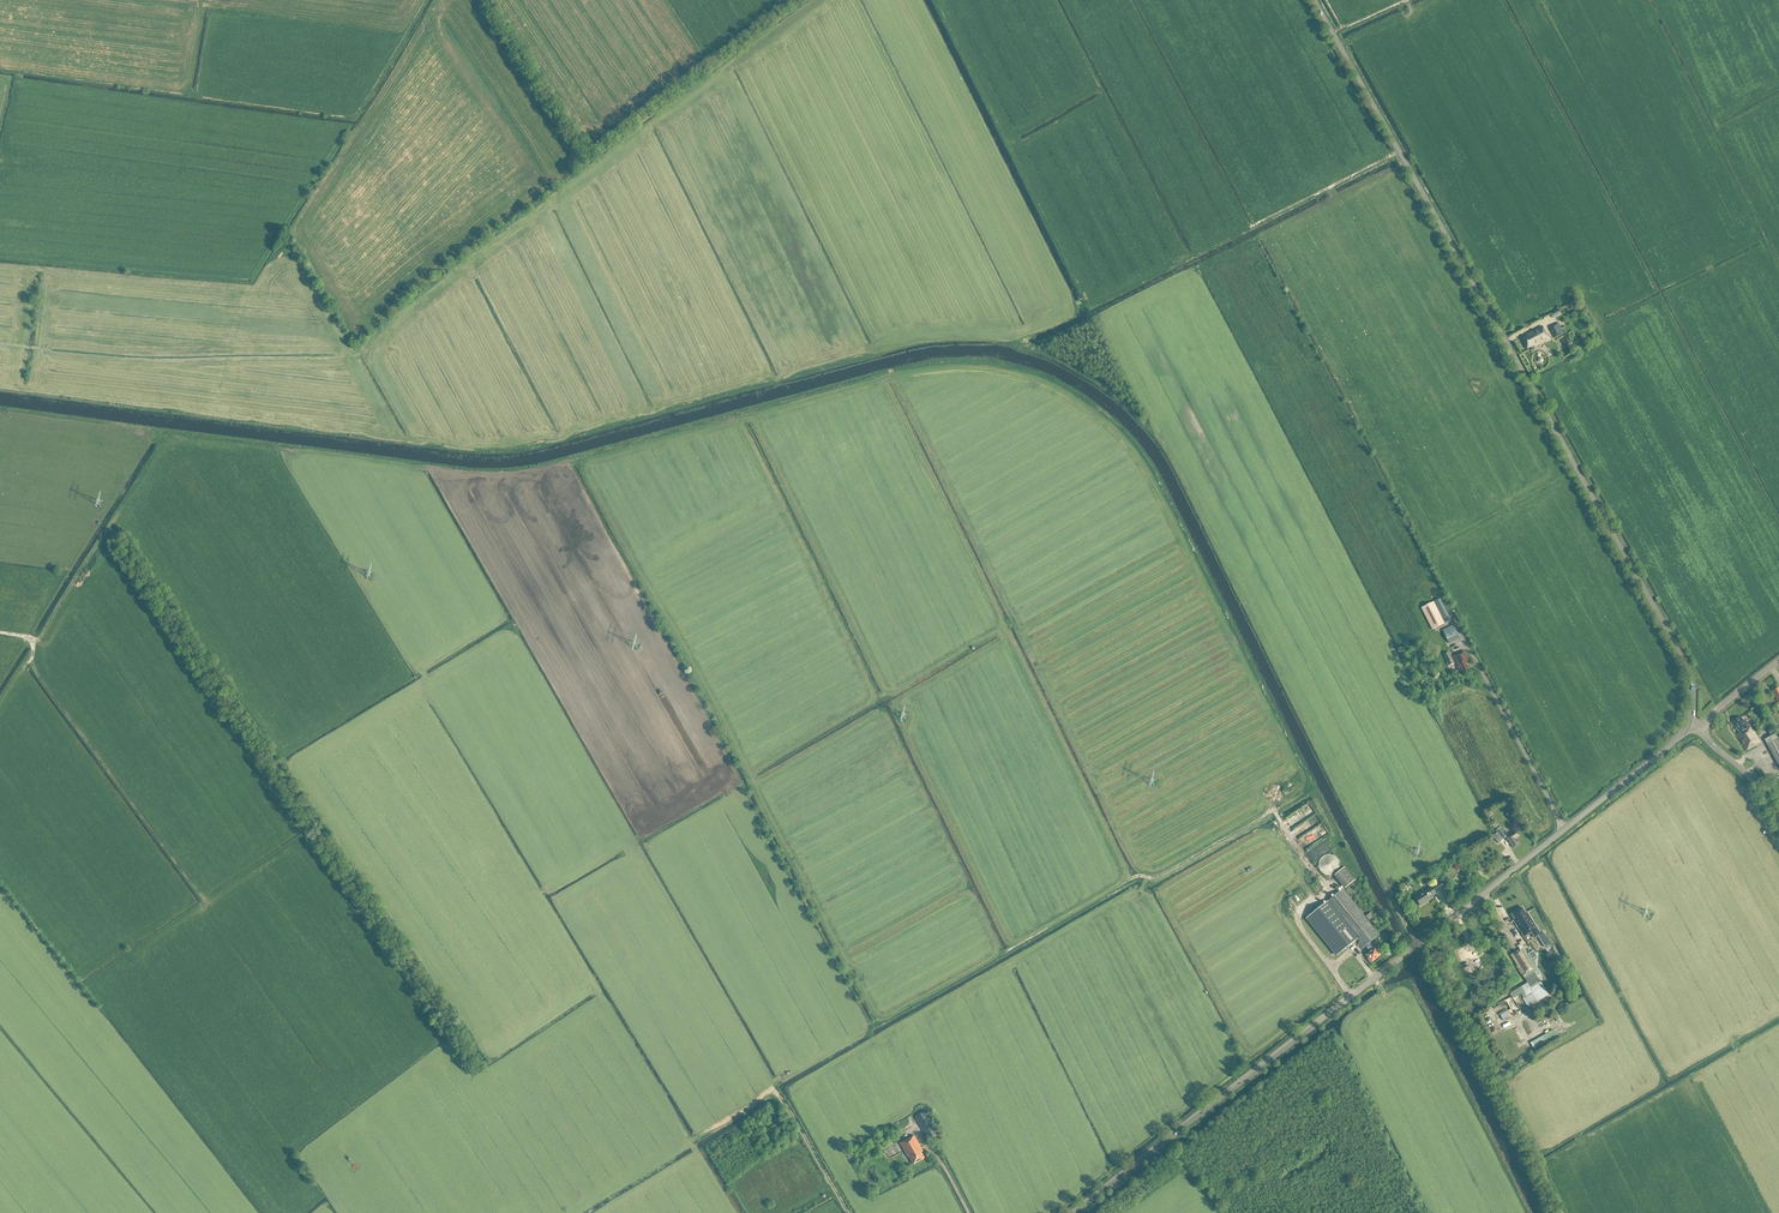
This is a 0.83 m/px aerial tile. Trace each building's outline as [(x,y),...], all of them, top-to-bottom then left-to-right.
[(1554,339),(1564,334),(1558,323),(1549,328),(1554,339)] [(1534,347),(1549,340),(1546,334),(1543,327),(1527,335),(1528,337),(1522,340),(1527,349),(1534,346),(1534,347)] [(1433,630),(1445,624),(1434,602),(1422,608),(1433,630)] [(1460,639),(1453,625),(1443,630),(1449,644),(1460,639)] [(1450,665),(1454,663),(1449,652),(1445,655),(1450,665)] [(1466,663),(1469,662),(1465,652),(1454,657),(1456,663),(1457,662),(1459,666),(1457,667),(1460,673),(1463,671),(1463,672),(1468,670),(1466,663)] [(1744,721),(1742,718),(1734,722),(1740,733),(1737,735),(1746,751),(1756,746),(1756,745),(1760,743),(1751,727),(1749,728),(1748,726),(1749,725),(1746,719),(1744,721)] [(1776,734),(1765,740),(1778,766),(1778,740),(1776,734)] [(1510,812),(1506,815),(1511,821),(1515,818),(1510,812)] [(1494,823),(1491,825),(1496,831),(1497,833),(1493,836),(1493,837),(1494,838),(1497,842),(1498,843),(1499,843),(1503,840),(1504,838),(1505,837),(1506,838),(1506,839),(1512,846),(1513,845),(1514,846),(1518,843),(1515,839),(1519,836),(1515,832),(1512,835),(1511,834),(1509,837),(1505,832),(1501,827),(1499,829),(1494,823)] [(1328,876),(1329,876),(1330,875),(1332,875),(1334,874),(1336,873),(1337,872),(1338,871),(1338,870),(1339,869),(1339,868),(1339,867),(1339,866),(1339,864),(1339,863),(1339,862),(1338,860),(1338,859),(1337,858),(1335,857),(1334,856),(1332,855),(1331,855),(1328,855),(1327,855),(1325,855),(1324,856),(1323,856),(1323,857),(1322,857),(1321,858),(1320,860),(1319,860),(1319,861),(1319,862),(1319,863),(1319,864),(1319,865),(1319,866),(1319,867),(1319,868),(1319,869),(1320,870),(1321,871),(1321,872),(1322,873),(1323,874),(1324,874),(1325,875),(1327,875),(1328,876)] [(1345,889),(1355,880),(1345,867),(1334,876),(1345,889)] [(1433,897),(1445,889),(1440,881),(1426,890),(1427,891),(1421,895),(1420,894),(1415,898),(1417,901),(1418,903),(1421,907),(1434,898),(1433,897)] [(1379,934),(1342,889),(1306,919),(1337,956),(1355,941),(1357,940),(1360,943),(1358,944),(1362,949),(1365,946),(1370,952),(1366,955),(1369,959),(1368,959),(1371,963),(1381,955),(1378,952),(1378,951),(1370,942),(1379,934)] [(1525,913),(1521,907),(1511,914),(1521,928),(1519,929),(1524,937),(1531,932),(1534,937),(1540,933),(1527,912),(1525,913)] [(1528,1008),(1549,995),(1539,980),(1537,976),(1539,974),(1522,948),(1512,955),(1529,983),(1505,997),(1506,1000),(1504,1001),(1503,998),(1501,999),(1502,1002),(1494,1006),(1496,1008),(1497,1009),(1498,1008),(1507,1003),(1510,1009),(1508,1011),(1507,1009),(1499,1014),(1499,1015),(1500,1015),(1503,1021),(1510,1017),(1514,1015),(1515,1017),(1522,1013),(1521,1011),(1528,1007),(1528,1008)] [(1532,959),(1536,956),(1533,951),(1528,954),(1532,959)] [(1554,1030),(1530,1041),(1534,1048),(1557,1037),(1554,1030)] [(928,1140),(937,1135),(925,1112),(916,1117),(928,1140)] [(908,1158),(905,1159),(907,1163),(911,1161),(913,1165),(925,1159),(921,1152),(923,1152),(915,1136),(911,1139),(910,1138),(900,1144),(908,1158)]
